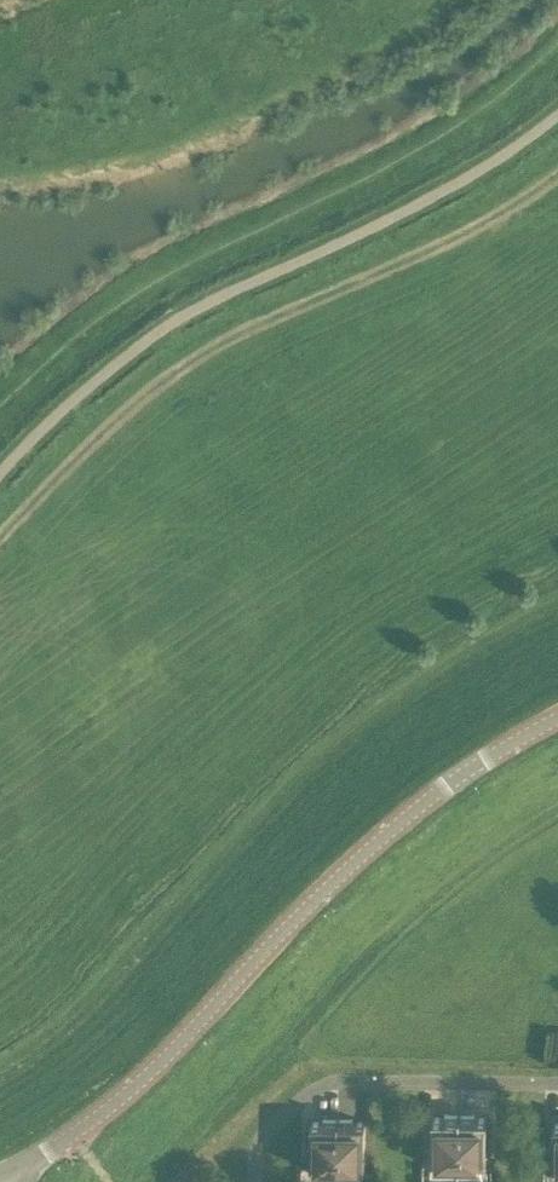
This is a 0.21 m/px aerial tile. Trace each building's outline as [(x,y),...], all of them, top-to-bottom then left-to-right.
[(432,1116),(432,1164),(459,1164),(459,1151),(460,1113),(445,1113),(445,1116),(432,1116)] [(459,1151),(459,1164),(487,1165),(487,1116),(474,1116),(475,1113),(460,1113),(459,1151)] [(311,1120),(310,1168),(338,1168),(338,1143),(338,1117),(323,1117),(323,1120),(311,1120)] [(338,1143),(338,1168),(365,1169),(365,1120),(353,1120),(353,1118),(338,1117),(338,1143)]
